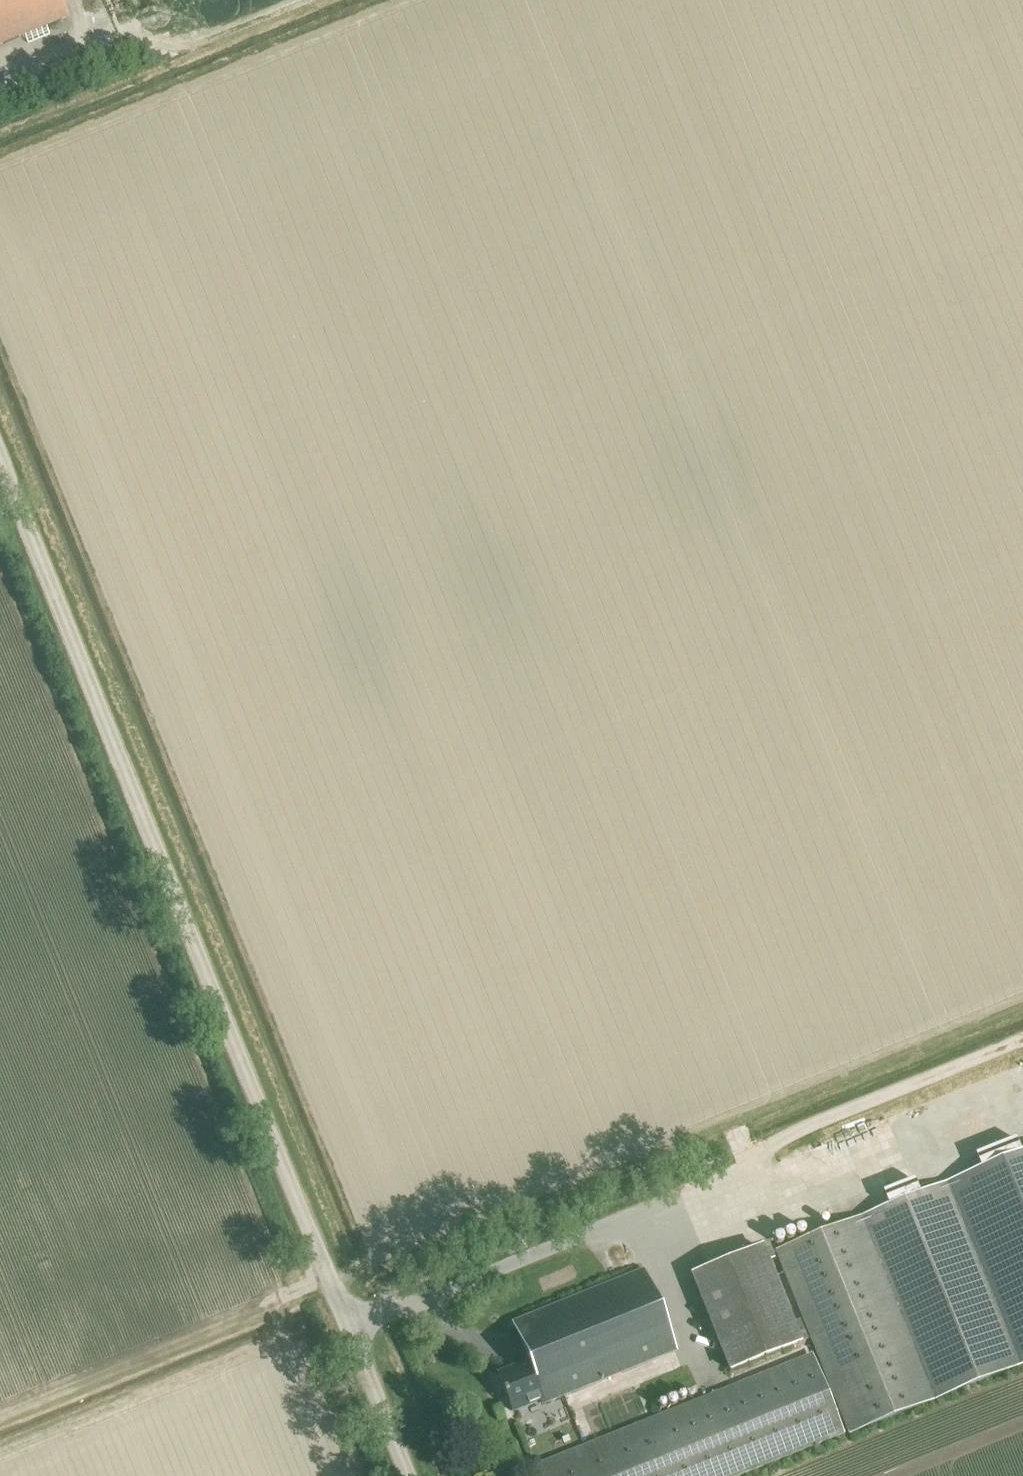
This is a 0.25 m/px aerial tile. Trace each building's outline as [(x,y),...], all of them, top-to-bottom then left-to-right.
[(67,16),(60,0),(0,0),(0,43),(67,16)] [(1020,1364),(946,1180),(774,1250),(848,1434),(1020,1364)] [(761,1247),(692,1274),(730,1369),(799,1342),(761,1247)] [(541,1404),(674,1350),(642,1270),(513,1322),(529,1362),(496,1374),(511,1411),(539,1400),(541,1404)] [(844,1433),(811,1352),(530,1465),(534,1475),(737,1475),(844,1433)]
